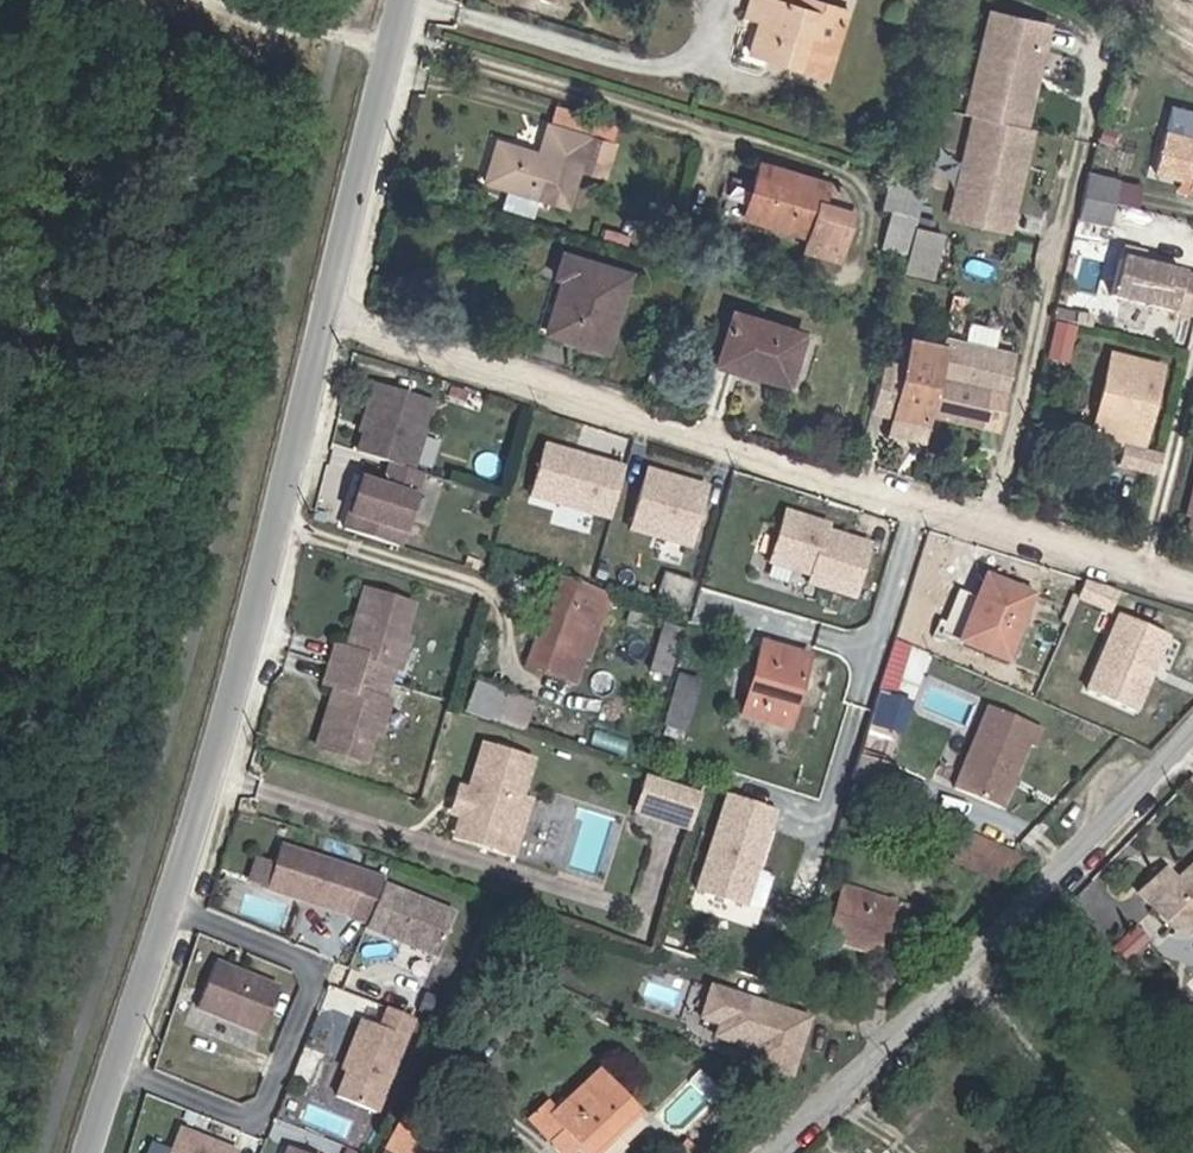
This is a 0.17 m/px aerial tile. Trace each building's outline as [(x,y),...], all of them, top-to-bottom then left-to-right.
[(838,8),(814,0),(758,0),(753,15),(765,21),(753,55),(771,64),(772,61),(832,81),(841,55),(842,50),(810,40),(810,38),(815,23),(817,17),(834,20),(838,8)] [(853,16),(838,8),(834,20),(817,17),(815,23),(810,38),(810,40),(842,50),(853,16)] [(1048,23),(994,11),(972,113),(981,114),(958,216),(1012,227),(1024,168),(1029,169),(1038,127),(1031,125),(1039,85),(1035,82),(1048,23)] [(549,156),(506,145),(494,186),(575,207),(587,167),(613,173),(621,142),(556,126),(549,156)] [(1160,135),(1150,175),(1187,183),(1186,189),(1192,191),(1192,143),(1160,135)] [(841,190),(762,165),(755,184),(736,178),(724,215),(746,222),(747,218),(809,238),(806,250),(838,259),(852,216),(854,212),(841,190)] [(1112,185),(1082,178),(1071,225),(1102,230),(1112,185)] [(919,227),(927,189),(906,182),(893,179),(884,218),(894,221),(919,227)] [(911,261),(919,227),(894,221),(885,256),(911,261)] [(632,278),(564,257),(557,280),(568,284),(551,340),(608,357),(632,278)] [(1192,282),(1121,265),(1111,306),(1172,321),(1177,304),(1186,307),(1192,282)] [(668,314),(654,310),(651,326),(662,330),(668,314)] [(1059,320),(1052,357),(1071,361),(1079,324),(1059,320)] [(723,379),(792,398),(805,357),(807,350),(807,347),(737,326),(727,363),(723,379)] [(948,347),(917,340),(898,413),(929,421),(932,412),(985,425),(998,371),(946,357),(948,347)] [(1139,462),(1159,377),(1107,364),(1088,443),(1112,448),(1123,451),(1121,458),(1139,462)] [(375,424),(364,455),(399,467),(418,474),(442,407),(384,386),(371,423),(375,424)] [(1123,451),(1112,448),(1110,455),(1121,458),(1123,451)] [(615,527),(630,473),(549,449),(533,503),(615,527)] [(392,485),(371,478),(350,534),(403,553),(429,478),(418,474),(399,467),(392,485)] [(711,491),(649,474),(633,532),(694,549),(711,491)] [(860,602),(876,549),(833,535),(834,530),(788,516),(772,566),(819,580),(816,589),(860,602)] [(699,584),(668,576),(659,607),(690,616),(699,584)] [(1039,595),(989,581),(970,643),(967,653),(1006,664),(1017,667),(1039,595)] [(1118,599),(1085,588),(1077,605),(1108,621),(1118,599)] [(610,602),(575,590),(554,653),(548,651),(540,675),(587,691),(595,666),(589,665),(610,602)] [(383,668),(397,672),(402,674),(410,646),(406,644),(415,612),(368,598),(358,632),(363,639),(356,657),(351,655),(340,652),(334,673),(378,685),(383,668)] [(621,606),(610,602),(589,665),(595,666),(601,669),(621,606)] [(1119,624),(1085,700),(1129,720),(1163,644),(1119,624)] [(759,644),(731,721),(779,740),(808,662),(759,644)] [(910,655),(895,648),(891,663),(881,693),(899,699),(910,655)] [(378,685),(392,690),(397,672),(383,668),(378,685)] [(666,724),(689,731),(705,679),(682,672),(666,724)] [(371,706),(378,685),(334,673),(328,691),(338,695),(343,698),(339,715),(332,714),(325,739),(372,754),(376,736),(382,737),(390,711),(387,709),(371,706)] [(392,690),(378,685),(371,706),(387,709),(392,690)] [(475,692),(467,720),(499,730),(507,702),(475,692)] [(534,709),(507,702),(499,730),(526,738),(534,709)] [(1041,737),(987,716),(954,799),(999,819),(1026,755),(1034,756),(1041,737)] [(372,754),(325,739),(321,754),(366,769),(372,754)] [(519,803),(530,768),(492,756),(481,790),(519,803)] [(709,798),(650,781),(640,814),(700,830),(709,798)] [(518,806),(519,803),(481,790),(476,806),(479,819),(470,825),(464,844),(502,857),(518,806)] [(782,813),(733,796),(702,891),(751,907),(782,813)] [(457,821),(470,825),(479,819),(476,806),(462,801),(457,821)] [(533,810),(518,806),(502,857),(516,862),(533,810)] [(1001,847),(970,834),(958,866),(1002,882),(1012,854),(1014,852),(1001,847)] [(392,889),(288,855),(274,898),(357,924),(361,914),(380,920),(391,891),(392,889)] [(1182,870),(1182,878),(1178,882),(1174,878),(1162,864),(1135,889),(1168,925),(1189,926),(1192,922),(1192,861),(1182,870)] [(1174,878),(1178,882),(1182,878),(1182,870),(1174,878)] [(908,905),(848,888),(833,942),(893,960),(908,905)] [(376,930),(374,934),(446,962),(463,919),(391,891),(380,920),(376,930)] [(821,897),(816,916),(827,919),(833,901),(821,897)] [(361,914),(357,924),(376,930),(380,920),(361,914)] [(1125,958),(1151,934),(1137,919),(1111,943),(1125,958)] [(223,971),(205,1017),(269,1041),(287,995),(223,971)] [(715,1043),(800,1070),(818,1011),(715,979),(703,1016),(722,1022),(715,1043)] [(422,1026),(396,1016),(389,1035),(370,1028),(355,1068),(359,1070),(346,1105),(386,1120),(422,1026)] [(540,1111),(566,1138),(587,1120),(600,1134),(612,1146),(663,1098),(622,1056),(570,1103),(561,1092),(540,1111)] [(414,1117),(398,1149),(408,1152),(438,1152),(448,1134),(414,1117)] [(600,1134),(587,1120),(566,1138),(580,1152),(600,1134)] [(190,1138),(184,1152),(231,1152),(190,1138)]
